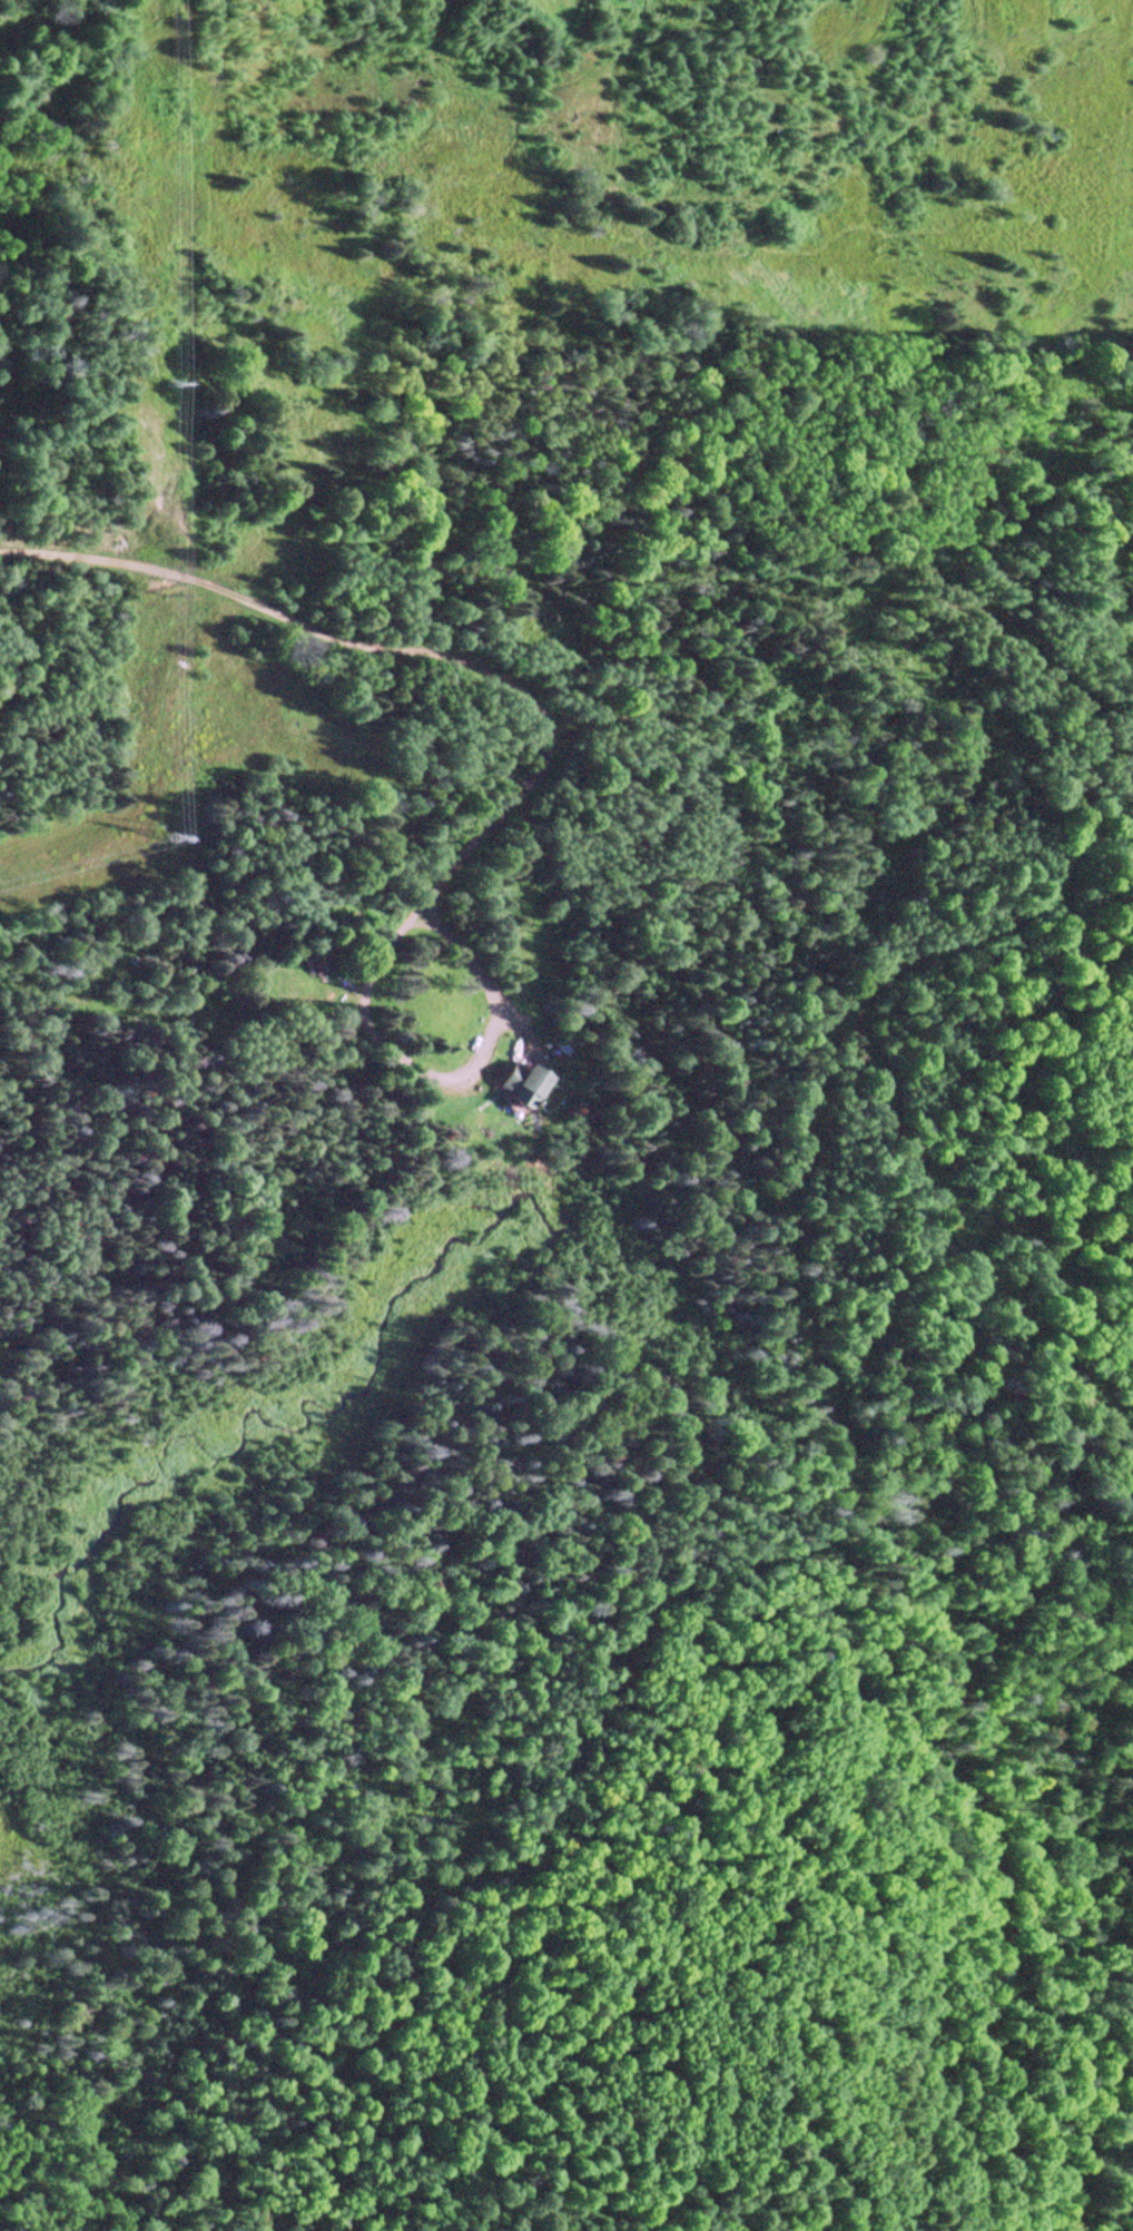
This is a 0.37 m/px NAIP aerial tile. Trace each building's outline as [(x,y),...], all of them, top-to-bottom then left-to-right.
[(522,1109),(543,1078),(522,1063),(517,1071),(508,1064),(491,1088),(522,1109)]
